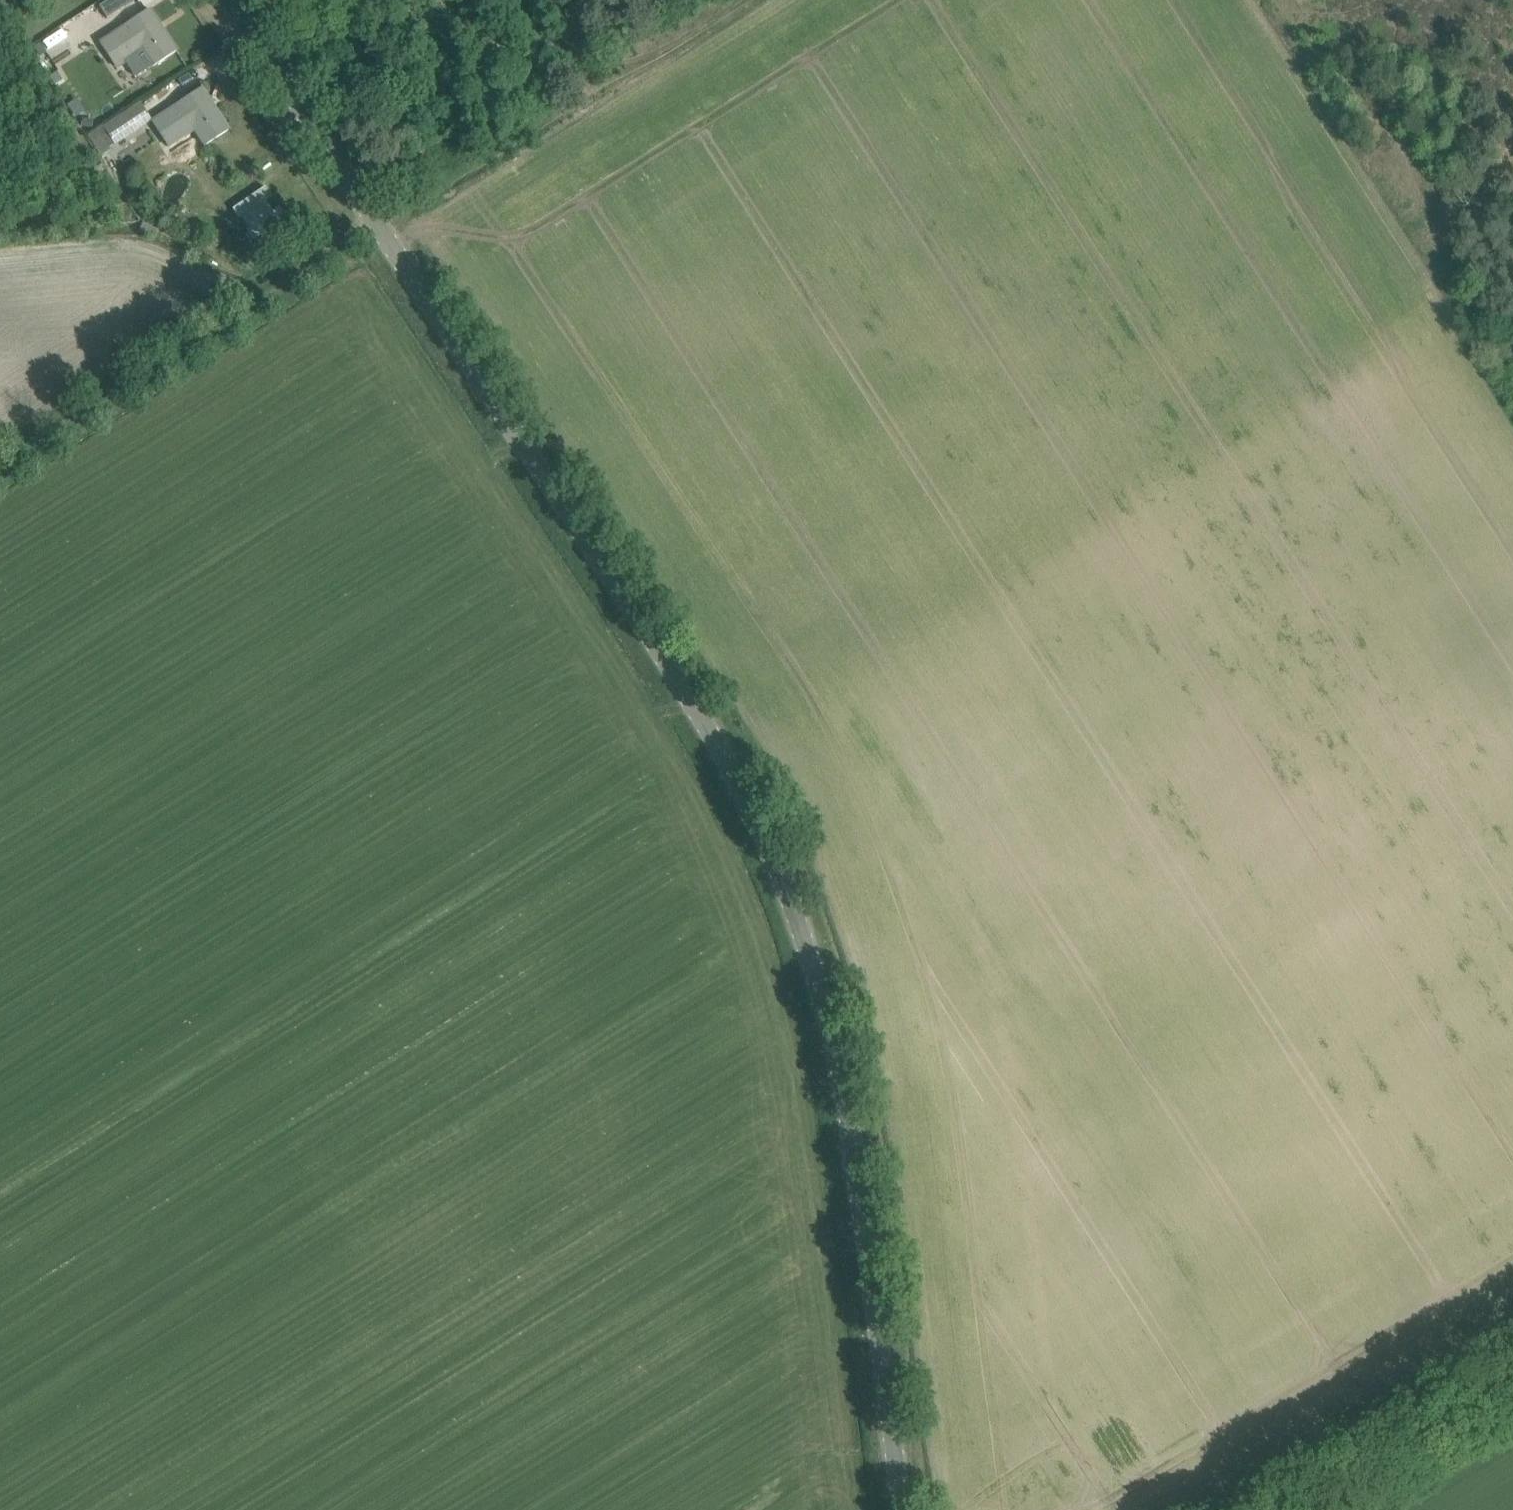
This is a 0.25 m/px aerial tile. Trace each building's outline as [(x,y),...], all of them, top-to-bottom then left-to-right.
[(108,18),(124,7),(119,0),(109,0),(100,6),(108,18)] [(177,51),(150,9),(127,24),(128,26),(101,43),(117,68),(144,50),(154,66),(177,51)] [(34,48),(41,58),(68,38),(62,29),(46,40),(34,48)] [(229,130),(202,88),(179,103),(179,104),(153,122),(169,147),(196,129),(206,145),(229,130)] [(87,138),(98,154),(115,143),(116,144),(152,120),(140,103),(104,127),(87,138)] [(93,121),(83,119),(82,126),(92,128),(93,121)] [(269,233),(289,220),(269,190),(239,210),(252,230),(262,223),(269,233)]
